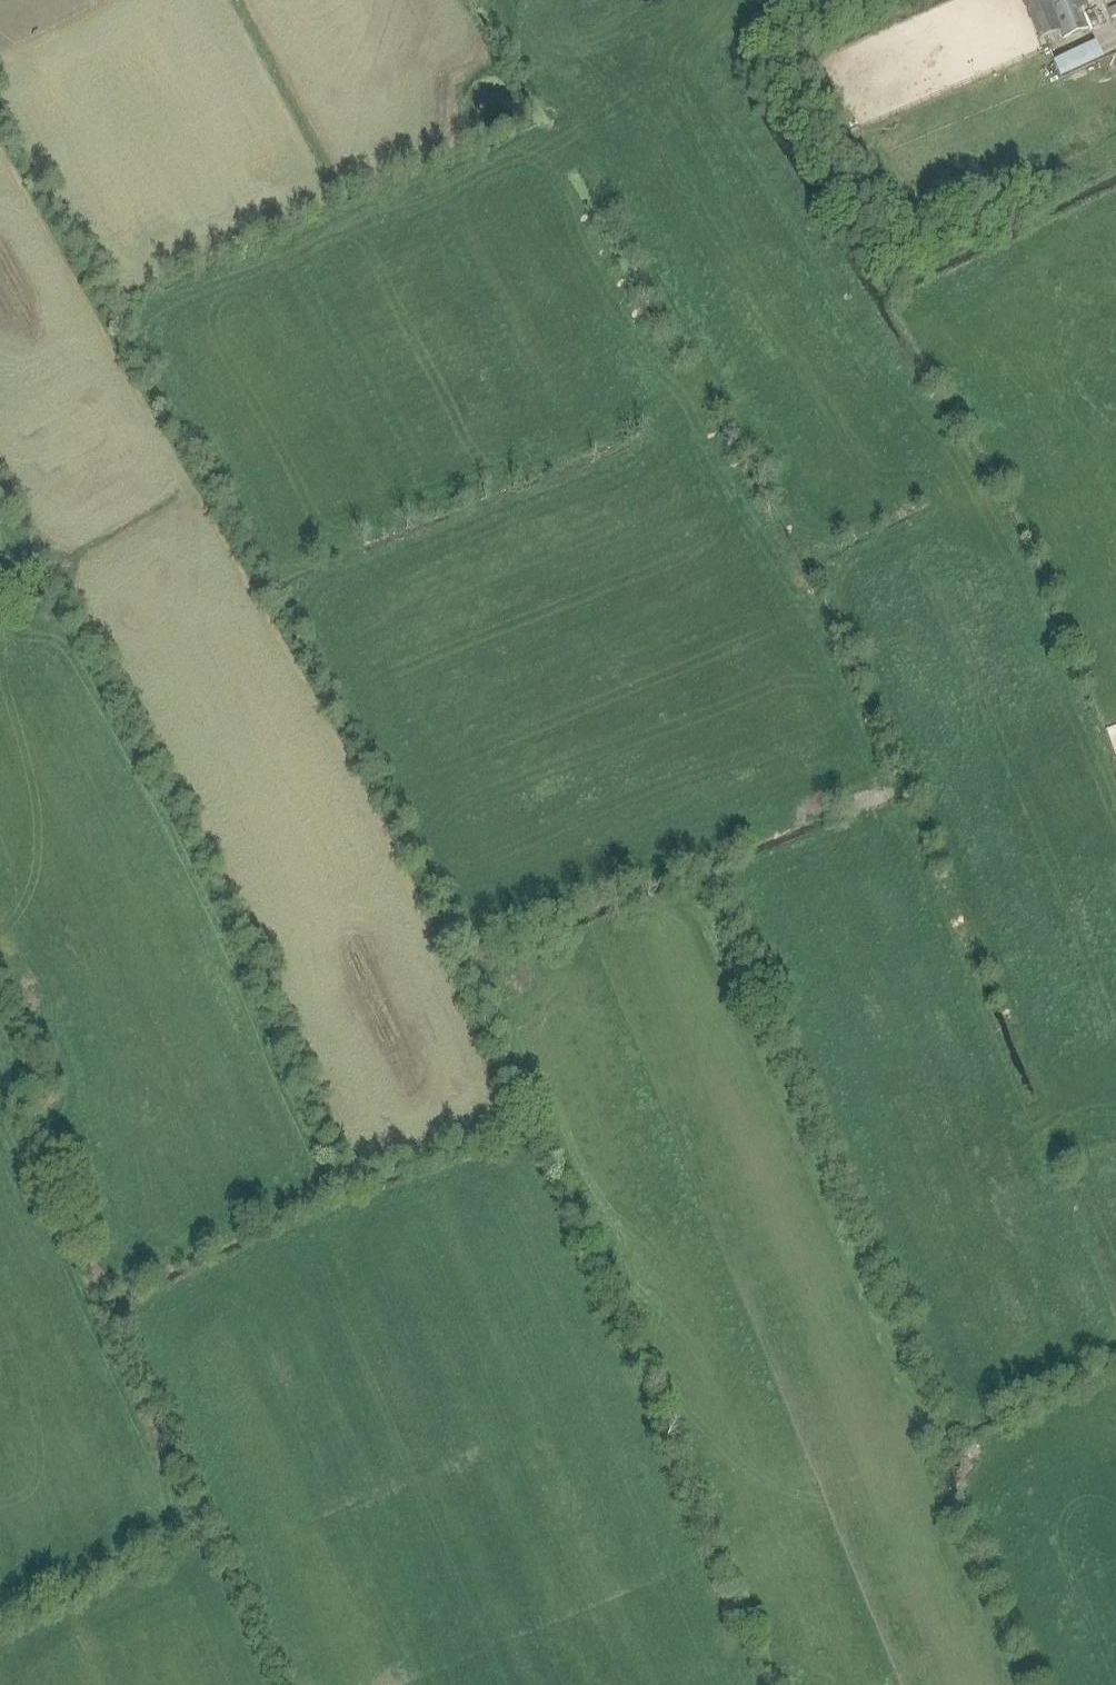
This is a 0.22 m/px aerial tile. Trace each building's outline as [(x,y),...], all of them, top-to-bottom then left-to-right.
[(1060,31),(1047,0),(1023,0),(1039,40),(1060,31)] [(1080,8),(1088,5),(1086,0),(1047,0),(1063,39),(1089,28),(1080,8)] [(1071,76),(1114,57),(1106,39),(1063,59),(1071,76)]
